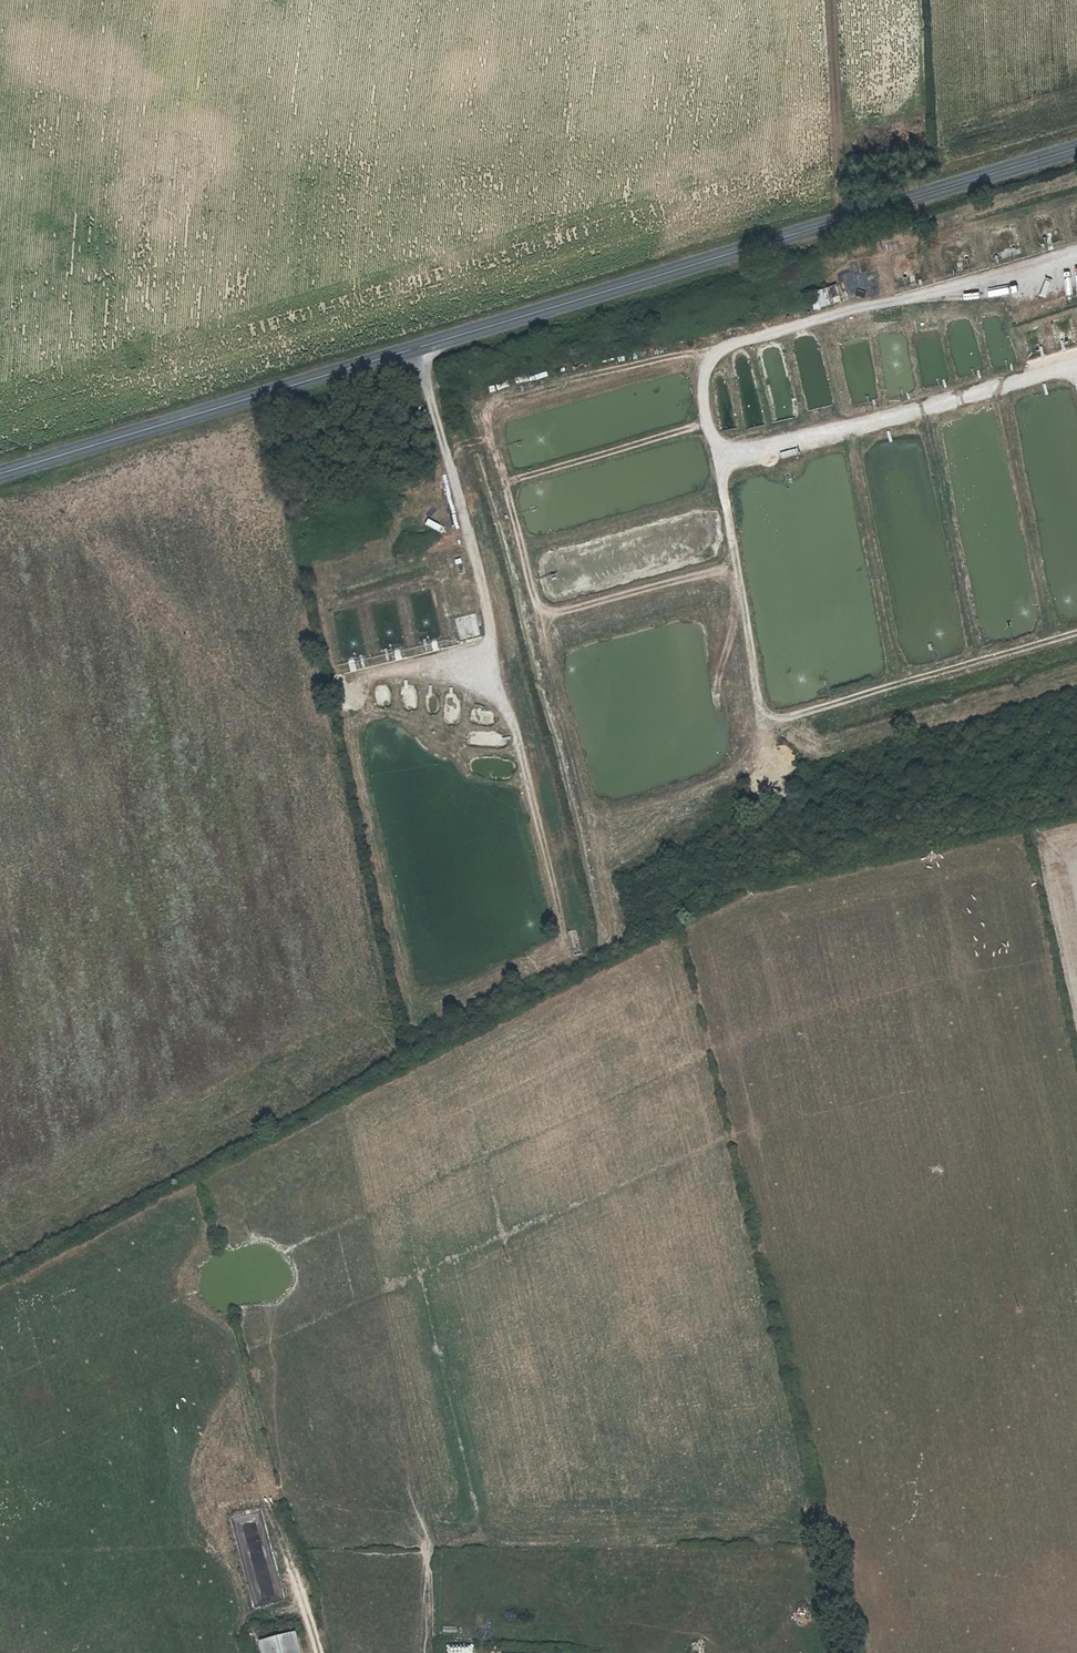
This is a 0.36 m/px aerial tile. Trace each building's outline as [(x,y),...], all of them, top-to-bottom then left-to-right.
[(990,295),(1004,292),(1002,285),(988,289),(990,295)] [(815,307),(842,303),(839,286),(812,290),(815,307)] [(950,300),(978,298),(978,291),(949,293),(950,300)] [(385,541),(368,546),(370,552),(386,548),(385,541)] [(446,699),(445,722),(458,723),(459,699),(446,699)] [(296,1630),(262,1638),(266,1652),(301,1652),(296,1630)]
